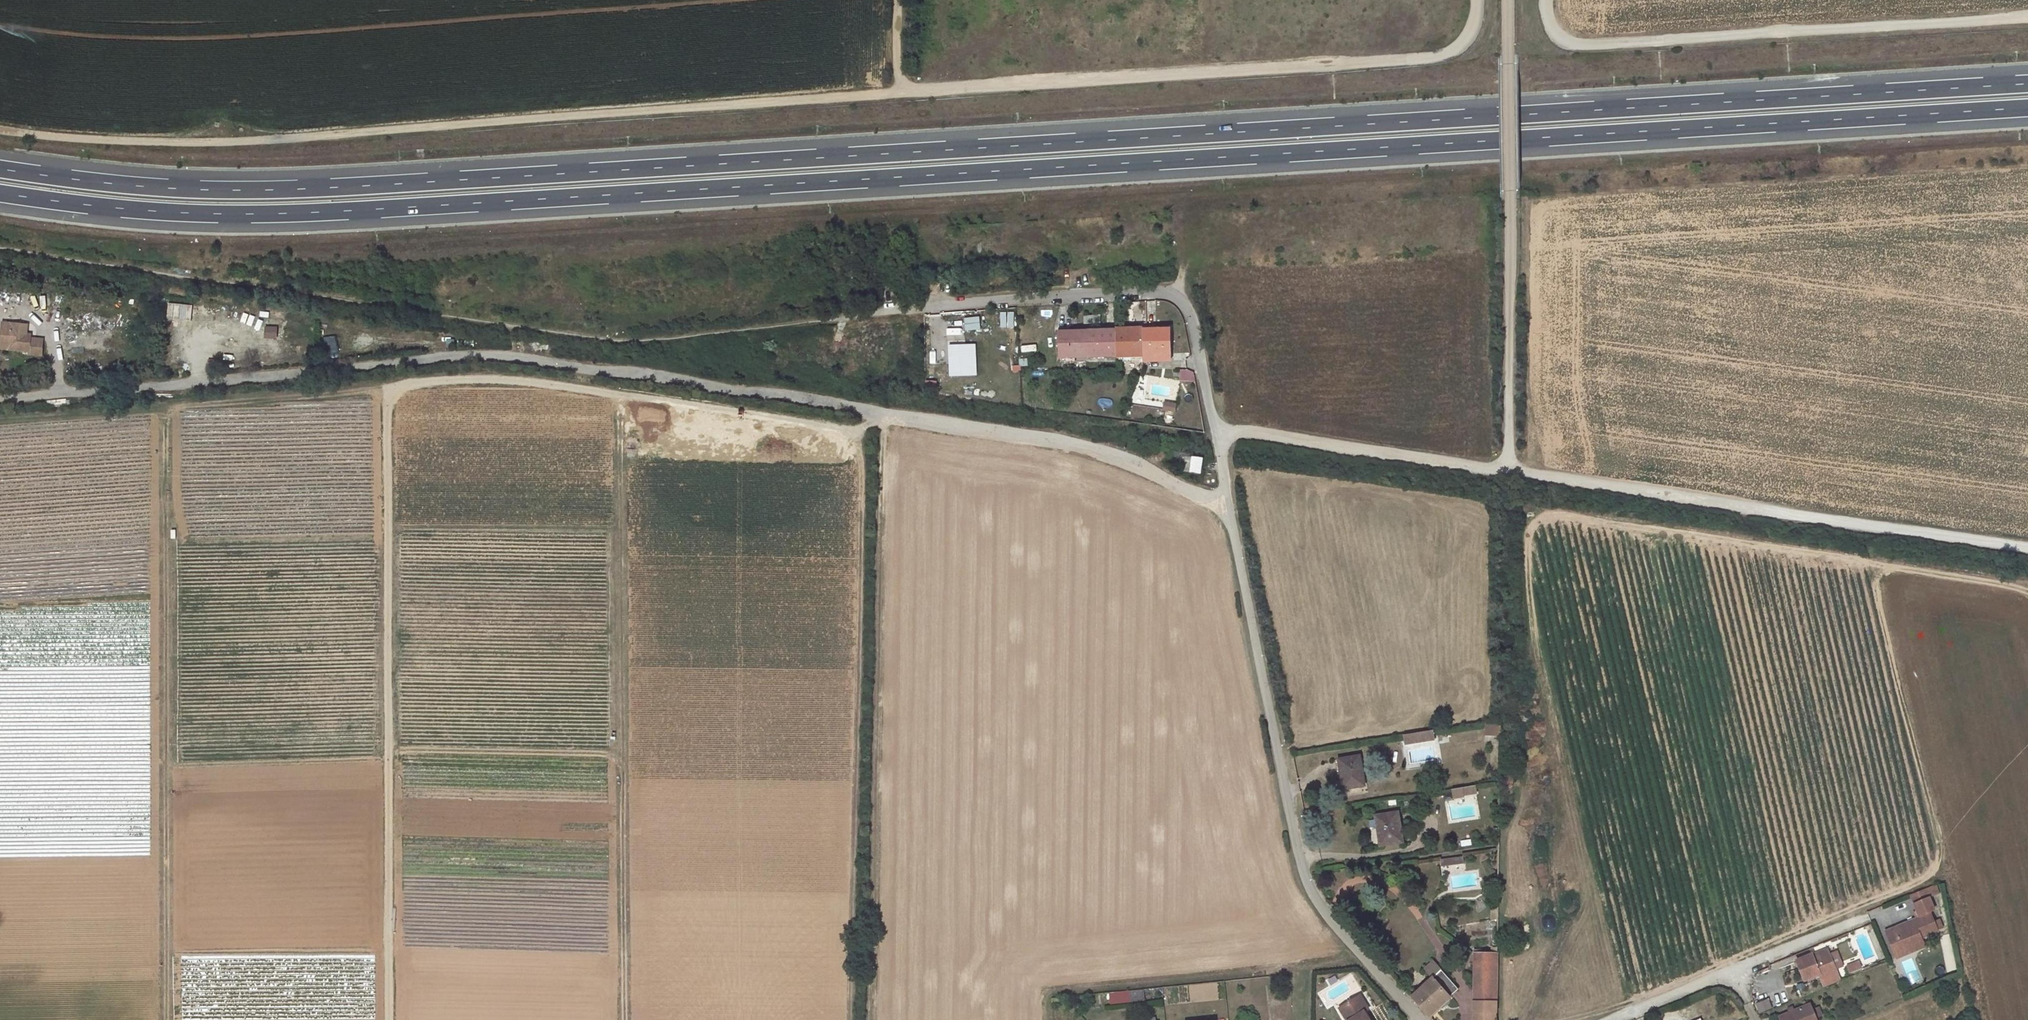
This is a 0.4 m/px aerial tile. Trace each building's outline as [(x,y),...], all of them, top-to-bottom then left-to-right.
[(27,324),(3,322),(1,349),(24,350),(30,351),(31,338),(31,336),(26,335),(27,324)] [(1147,357),(1147,358),(1171,357),(1170,329),(1144,330),(1147,357)] [(1119,330),(1057,332),(1057,359),(1120,358),(1121,351),(1119,331),(1119,330)] [(1121,351),(1120,358),(1147,358),(1147,357),(1144,330),(1119,330),(1119,331),(1121,351)] [(44,339),(31,338),(30,351),(24,350),(24,354),(43,355),(44,339)] [(329,341),(330,352),(340,351),(340,341),(329,341)] [(963,345),(948,345),(949,376),(965,376),(963,345)] [(1181,372),(1181,382),(1195,382),(1194,374),(1187,372),(1181,372)] [(1160,415),(1173,419),(1178,405),(1164,401),(1160,415)] [(1201,469),(1189,467),(1188,477),(1199,479),(1201,469)] [(1484,724),(1484,736),(1501,736),(1501,724),(1484,724)] [(1400,736),(1402,745),(1431,741),(1430,732),(1400,736)] [(1355,748),(1335,751),(1339,780),(1360,777),(1355,748)] [(1472,782),(1460,784),(1461,791),(1473,789),(1472,782)] [(1460,784),(1450,785),(1451,793),(1461,792),(1461,791),(1460,784)] [(1400,835),(1395,806),(1375,808),(1380,837),(1400,835)] [(1464,851),(1457,852),(1457,859),(1465,858),(1464,851)] [(1457,852),(1441,853),(1442,861),(1457,859),(1457,852)] [(1939,883),(1929,886),(1933,896),(1943,892),(1939,883)] [(1929,909),(1937,906),(1933,896),(1929,886),(1914,892),(1923,915),(1889,929),(1900,958),(1913,953),(1909,942),(1925,936),(1924,935),(1940,928),(1934,911),(1930,912),(1929,909)] [(1497,935),(1473,934),(1472,1019),(1497,1019),(1497,935)] [(1925,936),(1909,942),(1913,953),(1929,947),(1925,936)] [(1828,949),(1813,955),(1814,959),(1830,953),(1828,949)] [(1426,958),(1434,968),(1443,961),(1435,952),(1426,958)] [(1813,955),(1796,961),(1803,979),(1819,973),(1821,977),(1837,971),(1830,953),(1814,959),(1813,955)] [(1847,965),(1850,972),(1861,967),(1858,960),(1847,965)] [(1408,989),(1424,1007),(1459,979),(1443,961),(1434,968),(1408,989)] [(1108,993),(1109,1005),(1131,1003),(1130,991),(1108,993)] [(1338,1004),(1346,1017),(1342,1019),(1364,1019),(1358,1011),(1363,1008),(1354,994),(1338,1004)] [(1759,1014),(1773,1008),(1768,997),(1755,1003),(1759,1014)] [(1778,1014),(1780,1019),(1816,1019),(1809,1001),(1778,1014)] [(1338,1004),(1334,1006),(1342,1019),(1346,1017),(1338,1004)] [(1166,1019),(1174,1019),(1174,1008),(1166,1008),(1166,1019)]
